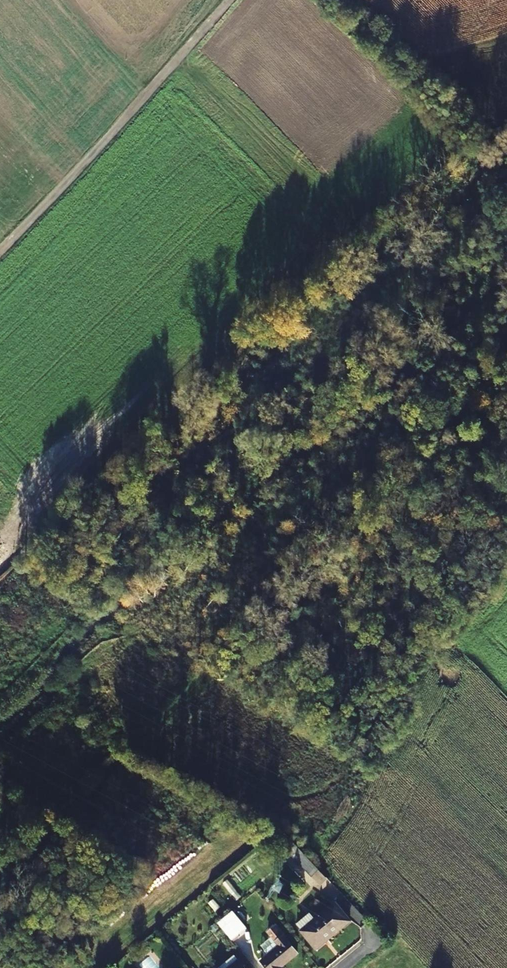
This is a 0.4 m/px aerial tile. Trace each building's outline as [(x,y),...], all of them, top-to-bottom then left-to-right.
[(303,854),(296,860),(312,877),(318,870),(303,854)] [(312,922),(301,931),(316,949),(350,922),(335,904),(312,922)] [(218,924),(227,935),(234,930),(233,929),(241,923),(232,911),(218,924)] [(307,915),(296,924),(301,931),(312,922),(307,915)] [(261,960),(267,967),(281,967),(297,954),(283,936),(265,951),(268,955),(261,960)] [(230,967),(246,967),(239,960),(230,967)]
